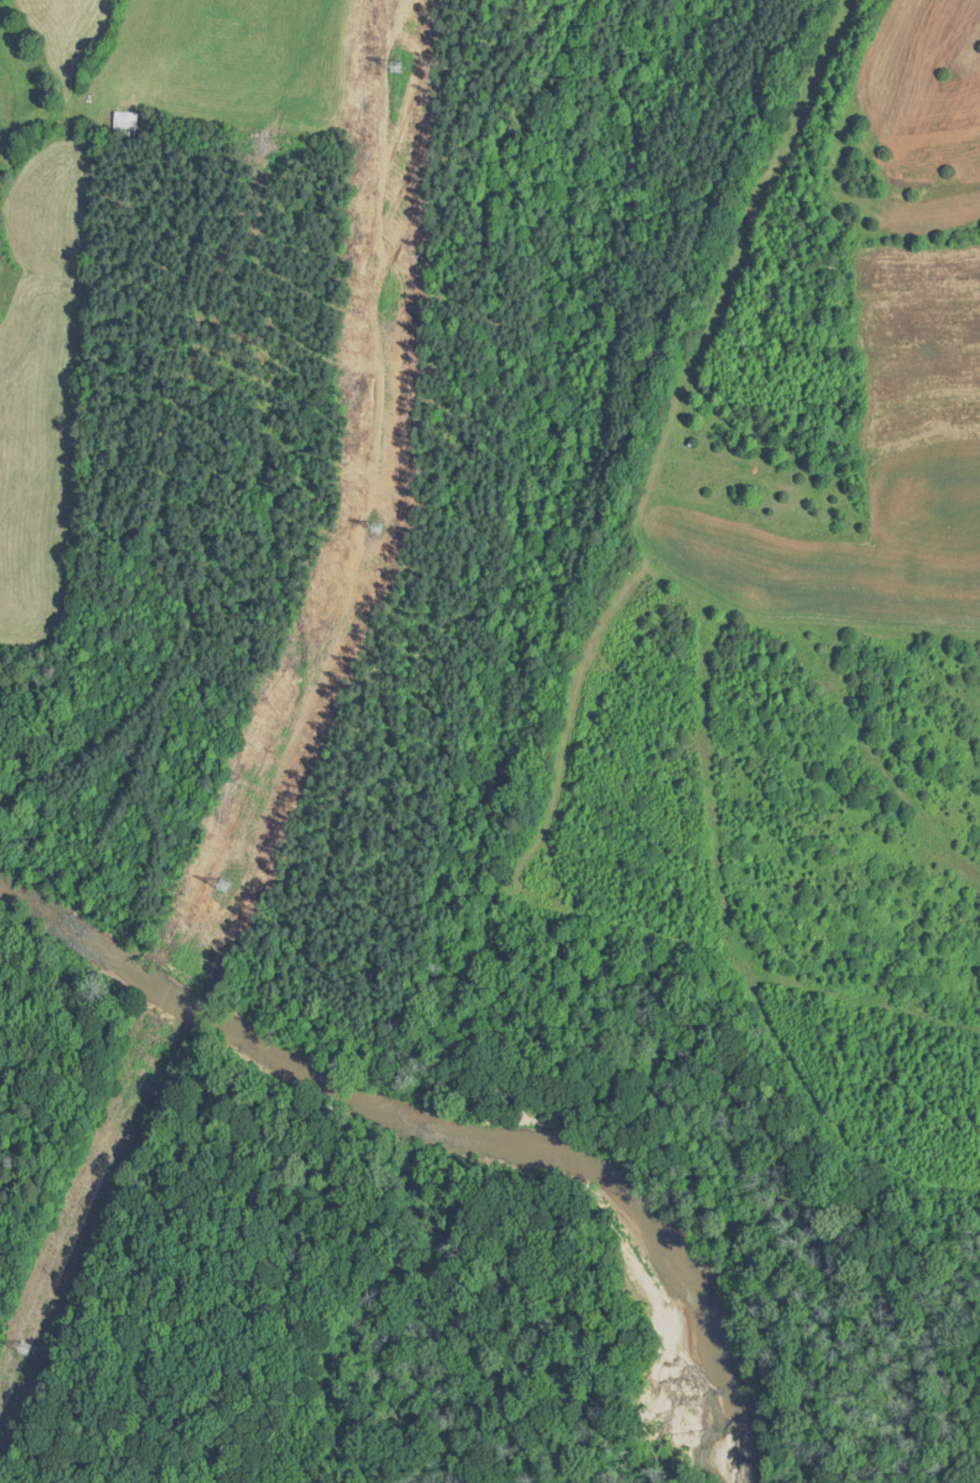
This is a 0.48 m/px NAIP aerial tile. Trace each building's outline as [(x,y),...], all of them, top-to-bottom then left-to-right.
[(136,112),(112,112),(112,134),(136,134),(136,112)]
